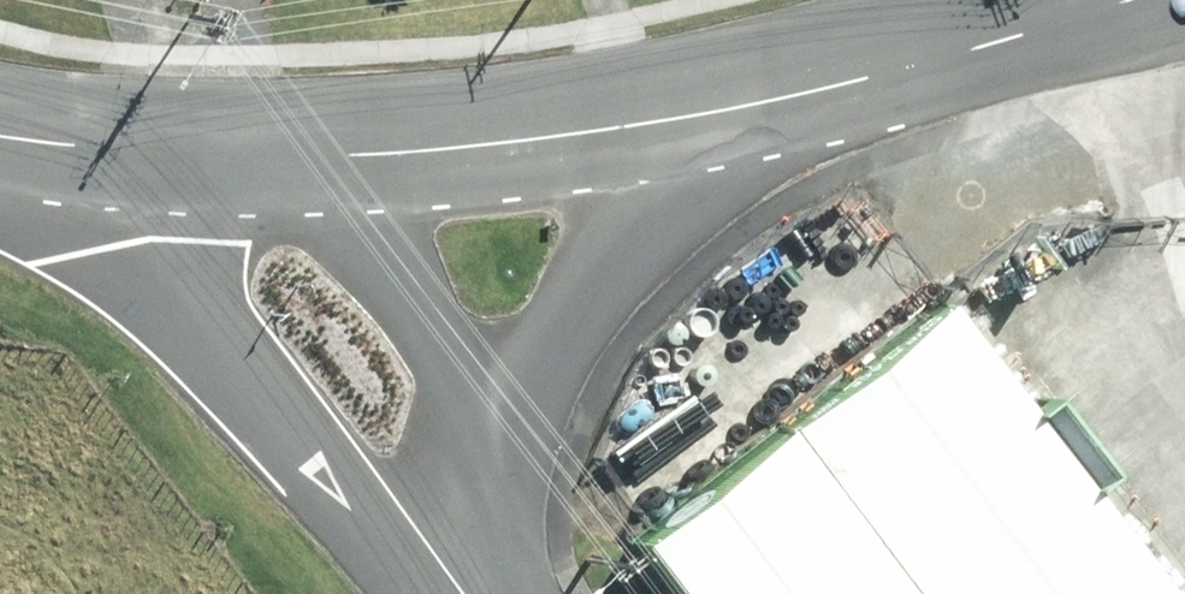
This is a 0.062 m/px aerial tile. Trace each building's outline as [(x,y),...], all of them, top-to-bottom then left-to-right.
[(930,310),(618,550),(651,593),(1148,593),(930,310)]
